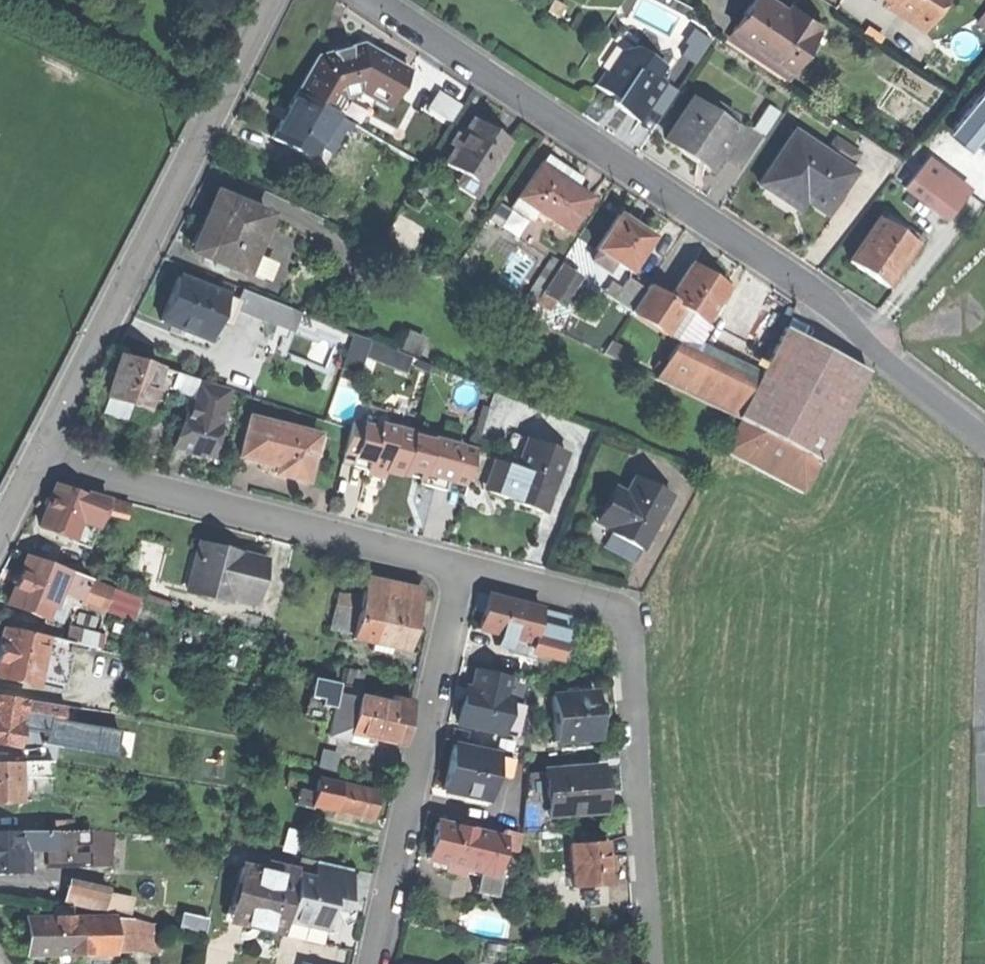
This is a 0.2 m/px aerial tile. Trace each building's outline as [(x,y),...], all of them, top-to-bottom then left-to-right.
[(791,61),(819,18),(791,0),(789,0),(787,4),(781,0),(748,0),(733,23),(791,61)] [(920,10),(905,0),(889,0),(915,17),(920,10)] [(920,10),(927,0),(905,0),(920,10)] [(682,53),(699,62),(712,37),(695,28),(682,53)] [(360,79),(391,96),(408,64),(384,50),(360,37),(317,49),(298,85),(326,100),(336,81),(338,79),(360,79)] [(619,103),(638,115),(664,75),(658,71),(657,59),(637,46),(629,59),(620,61),(613,71),(604,65),(595,79),(615,92),(618,88),(626,93),(623,97),(619,103)] [(387,102),(391,96),(360,79),(357,85),(387,102)] [(346,87),(336,81),(326,100),(336,106),(346,87)] [(427,99),(449,113),(459,98),(437,83),(427,99)] [(318,139),(336,106),(326,100),(298,85),(285,108),(274,129),(312,150),(318,139)] [(618,94),(623,97),(626,93),(618,88),(615,92),(618,94)] [(951,131),(970,146),(984,128),(984,89),(951,131)] [(682,145),(706,161),(731,123),(725,119),(730,110),(711,98),(705,107),(689,96),(664,133),(682,145)] [(750,122),(763,130),(777,108),(764,100),(750,122)] [(348,112),(336,106),(318,139),(330,145),(348,112)] [(460,166),(480,178),(507,134),(487,122),(471,112),(460,130),(453,141),(444,156),(460,166)] [(792,125),(757,178),(782,195),(789,185),(802,194),(825,209),(853,165),(792,125)] [(446,137),(453,141),(460,130),(453,126),(446,137)] [(546,147),(540,156),(577,180),(583,171),(564,159),(546,147)] [(902,182),(923,198),(943,171),(922,155),(902,182)] [(534,202),(568,224),(591,189),(577,180),(540,156),(517,191),(534,202)] [(473,188),(480,178),(460,166),(454,176),(473,188)] [(923,198),(944,215),(965,188),(943,171),(923,198)] [(796,204),(802,194),(789,185),(782,195),(788,198),(796,204)] [(195,241),(245,262),(268,207),(217,187),(208,209),(197,237),(195,241)] [(528,210),(534,202),(517,191),(511,200),(528,210)] [(191,235),(197,237),(208,209),(203,207),(197,220),(191,235)] [(609,251),(630,264),(641,245),(640,245),(650,229),(631,217),(616,207),(594,241),(597,243),(609,251)] [(863,265),(884,279),(911,237),(905,233),(910,225),(899,218),(894,226),(874,213),(847,255),(863,265)] [(603,260),(609,251),(597,243),(591,252),(603,260)] [(541,285),(553,292),(572,263),(560,255),(541,285)] [(680,302),(702,315),(725,279),(704,266),(690,257),(669,290),(667,293),(680,302)] [(613,293),(630,303),(644,281),(627,270),(613,293)] [(174,283),(158,276),(142,313),(158,320),(174,283)] [(187,299),(179,319),(201,328),(211,332),(226,338),(234,317),(243,294),(196,276),(187,299)] [(665,326),(680,302),(667,293),(669,290),(647,276),(644,281),(630,303),(665,326)] [(261,288),(256,300),(255,303),(312,325),(318,310),(261,288)] [(256,300),(243,294),(234,317),(247,322),(255,303),(256,300)] [(736,416),(741,418),(820,461),(869,370),(784,325),(736,416)] [(397,340),(419,348),(424,334),(402,326),(397,340)] [(209,338),(211,332),(201,328),(199,334),(209,338)] [(347,362),(365,366),(372,336),(354,332),(347,362)] [(748,381),(671,342),(656,371),(733,410),(748,381)] [(159,356),(120,345),(113,368),(108,387),(132,394),(147,398),(159,356)] [(197,367),(159,356),(147,398),(132,394),(128,410),(158,418),(169,380),(192,386),(196,371),(197,367)] [(175,437),(212,445),(229,379),(196,371),(192,386),(175,437)] [(128,410),(132,394),(108,387),(103,402),(128,410)] [(468,435),(477,438),(487,400),(481,399),(473,430),(469,429),(468,435)] [(251,408),(242,445),(271,453),(280,455),(277,465),(287,468),(307,473),(309,465),(319,425),(251,408)] [(403,466),(405,460),(414,427),(414,424),(378,414),(376,420),(350,413),(342,443),(371,450),(367,463),(383,467),(385,461),(403,466)] [(724,450),(803,492),(820,461),(741,418),(724,450)] [(327,427),(319,425),(309,465),(317,468),(327,427)] [(414,427),(405,460),(421,464),(467,476),(476,441),(430,429),(429,431),(414,427)] [(526,434),(516,464),(520,466),(530,435),(526,434)] [(522,500),(545,507),(566,447),(530,435),(520,466),(516,464),(506,494),(522,500)] [(353,459),(367,463),(371,450),(342,443),(339,455),(353,459)] [(269,463),(277,465),(280,455),(271,453),(269,463)] [(464,488),(467,476),(421,464),(418,476),(439,482),(464,488)] [(621,534),(642,545),(652,525),(658,515),(670,491),(633,471),(624,487),(605,526),(621,534)] [(42,518),(74,528),(89,483),(57,473),(50,496),(42,518)] [(592,519),(605,526),(624,487),(612,481),(592,519)] [(111,491),(108,502),(127,507),(130,496),(111,491)] [(663,518),(658,515),(652,525),(658,528),(663,518)] [(226,543),(199,536),(187,584),(228,594),(229,589),(254,596),(265,553),(226,543)] [(63,562),(27,548),(19,570),(10,594),(46,607),(49,601),(63,562)] [(65,558),(63,562),(49,601),(61,605),(70,582),(81,587),(89,567),(65,558)] [(112,576),(89,567),(81,587),(105,596),(112,576)] [(419,582),(365,571),(361,592),(358,602),(354,626),(353,631),(374,635),(389,638),(407,642),(413,612),(419,582)] [(138,586),(112,576),(105,596),(131,605),(138,586)] [(471,600),(484,603),(487,587),(475,584),(471,600)] [(337,587),(335,598),(358,602),(361,592),(337,587)] [(484,603),(480,620),(498,624),(524,630),(531,631),(533,623),(538,599),(487,587),(484,603)] [(330,621),(354,626),(358,602),(335,598),(330,621)] [(564,605),(538,599),(533,623),(559,629),(564,605)] [(70,616),(67,630),(95,637),(99,623),(70,616)] [(36,673),(37,665),(40,651),(43,635),(44,628),(3,620),(0,635),(0,666),(36,673)] [(522,641),(524,630),(498,624),(496,635),(507,638),(522,641)] [(73,641),(43,635),(40,651),(70,656),(73,641)] [(387,645),(389,638),(374,635),(372,642),(387,645)] [(68,670),(70,656),(40,651),(37,665),(68,670)] [(348,660),(344,676),(359,679),(362,663),(348,660)] [(464,715),(501,723),(509,686),(511,674),(474,667),(469,690),(464,715)] [(512,668),(511,674),(509,686),(529,690),(533,672),(512,668)] [(309,686),(330,691),(332,683),(334,673),(312,669),(309,686)] [(340,675),(337,685),(357,689),(359,679),(344,676),(340,675)] [(323,725),(348,731),(349,723),(330,719),(337,685),(332,683),(330,691),(323,725)] [(0,684),(0,731),(16,734),(17,725),(21,703),(24,688),(0,684)] [(551,687),(555,732),(598,728),(596,706),(594,684),(551,687)] [(330,719),(349,723),(357,689),(337,685),(330,719)] [(412,691),(393,687),(391,696),(383,731),(402,735),(407,715),(412,691)] [(37,690),(24,688),(21,703),(29,704),(34,705),(36,692),(37,690)] [(362,726),(383,731),(391,696),(357,689),(349,723),(362,726)] [(63,697),(36,692),(34,705),(61,710),(63,697)] [(25,726),(29,704),(21,703),(17,725),(25,726)] [(361,733),(362,726),(349,723),(348,731),(361,733)] [(25,736),(25,750),(33,750),(52,750),(53,736),(25,736)] [(447,760),(443,781),(468,786),(486,790),(491,765),(495,746),(452,737),(447,760)] [(504,748),(495,746),(491,765),(500,767),(504,748)] [(19,791),(19,781),(24,781),(24,762),(19,762),(20,750),(0,750),(0,791),(19,791)] [(52,763),(52,750),(33,750),(33,763),(52,763)] [(544,763),(547,806),(603,802),(602,780),(600,759),(544,763)] [(547,811),(547,806),(544,763),(526,764),(522,812),(547,811)] [(287,775),(300,778),(314,781),(316,770),(290,765),(287,775)] [(311,795),(334,800),(339,776),(316,770),(314,781),(311,795)] [(339,776),(334,800),(338,801),(345,802),(369,808),(372,796),(375,783),(339,776)] [(310,798),(311,795),(314,781),(300,778),(296,795),(310,798)] [(485,797),(486,790),(468,786),(466,793),(485,797)] [(55,810),(55,821),(73,821),(73,810),(55,810)] [(470,823),(435,815),(432,833),(428,850),(449,855),(463,858),(470,823)] [(0,821),(0,860),(20,860),(20,853),(20,839),(21,821),(0,821)] [(45,821),(21,821),(20,839),(31,839),(55,839),(55,858),(73,858),(73,821),(55,821),(45,821)] [(502,829),(470,823),(463,858),(495,864),(502,829)] [(570,837),(574,879),(609,876),(607,854),(605,834),(570,837)] [(31,853),(31,839),(20,839),(20,853),(31,853)] [(461,866),(463,858),(449,855),(447,863),(461,866)] [(290,889),(296,863),(268,857),(266,863),(242,858),(231,912),(253,917),(284,923),(290,889)] [(498,865),(495,864),(463,858),(461,866),(496,874),(498,865)] [(68,874),(64,893),(102,902),(106,882),(68,874)] [(132,888),(106,882),(102,902),(127,908),(132,888)] [(309,893),(290,889),(284,923),(280,942),(298,945),(303,921),(309,893)] [(52,896),(53,909),(72,908),(71,896),(52,896)] [(127,908),(116,908),(116,943),(160,942),(160,927),(159,907),(127,908)] [(29,909),(30,944),(60,944),(88,943),(88,908),(72,908),(53,909),(29,909)] [(116,908),(88,908),(88,943),(116,943),(116,908)] [(170,927),(160,927),(160,942),(171,942),(170,927)] [(335,962),(343,963),(344,963),(350,940),(340,938),(335,962)] [(121,958),(152,963),(154,963),(156,955),(123,948),(121,958)] [(335,962),(303,955),(301,963),(343,963),(335,962)]
